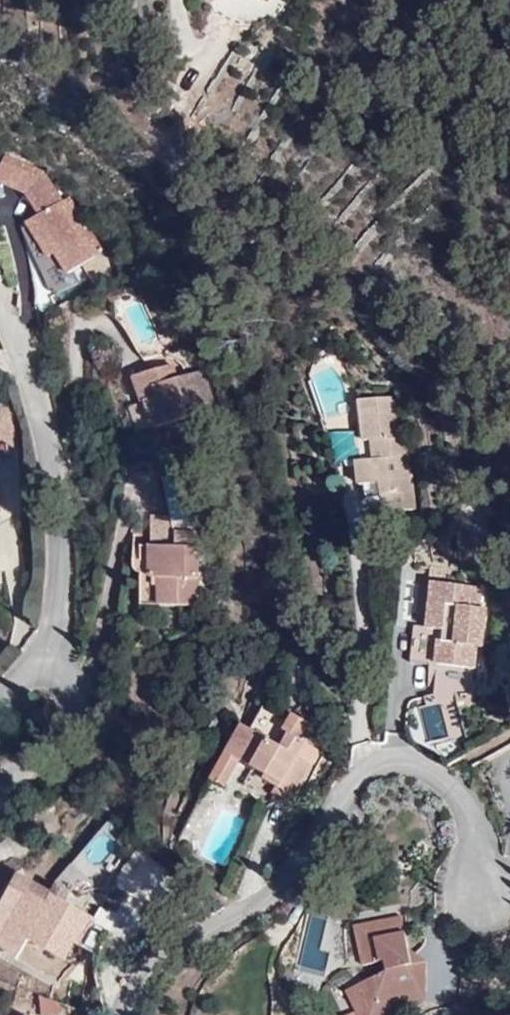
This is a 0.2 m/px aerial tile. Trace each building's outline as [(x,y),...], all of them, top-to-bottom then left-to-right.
[(71,189),(62,192),(46,159),(6,146),(0,163),(0,172),(24,180),(36,205),(30,208),(47,245),(58,268),(80,257),(74,247),(93,237),(71,189)] [(47,245),(30,208),(21,212),(38,250),(47,245)] [(80,257),(98,248),(93,237),(74,247),(80,257)] [(214,423),(201,380),(173,388),(168,375),(133,385),(142,415),(150,442),(214,423)] [(412,519),(405,446),(397,447),(394,410),(356,414),(360,456),(370,456),(371,469),(354,470),(357,498),(362,498),(365,525),(412,519)] [(150,442),(142,415),(128,419),(136,447),(150,442)] [(330,433),(333,461),(357,459),(354,431),(330,433)] [(168,517),(186,518),(186,503),(169,502),(168,517)] [(177,551),(197,551),(197,533),(177,534),(177,551)] [(202,607),(203,551),(197,551),(177,551),(147,551),(144,607),(202,607)] [(481,657),(487,616),(476,614),(479,594),(430,587),(423,631),(411,629),(406,659),(419,661),(419,673),(469,679),(472,656),(481,657)] [(258,738),(264,742),(274,747),(283,731),(267,722),(258,738)] [(288,772),(273,763),(279,751),(274,747),(264,742),(257,755),(215,731),(197,762),(217,773),(240,786),(237,792),(267,810),(288,772)] [(198,804),(217,773),(197,762),(179,792),(198,804)] [(81,902),(116,850),(92,833),(56,885),(81,902)] [(234,882),(244,897),(263,884),(254,869),(234,882)] [(13,888),(7,898),(39,916),(44,906),(13,888)] [(0,910),(0,963),(11,969),(22,950),(56,969),(66,952),(73,955),(87,930),(44,906),(39,916),(7,898),(0,910)] [(299,971),(327,975),(335,919),(307,915),(299,971)] [(343,997),(352,1014),(398,1014),(393,1006),(399,1003),(400,985),(395,976),(399,975),(396,963),(389,927),(351,935),(358,974),(371,972),(376,981),(343,997)] [(349,976),(358,974),(351,935),(341,937),(349,976)] [(396,963),(399,975),(407,974),(396,963)] [(413,1013),(400,985),(399,1003),(393,1006),(398,1014),(409,1014),(413,1013)] [(343,997),(334,1002),(341,1014),(352,1014),(343,997)]
